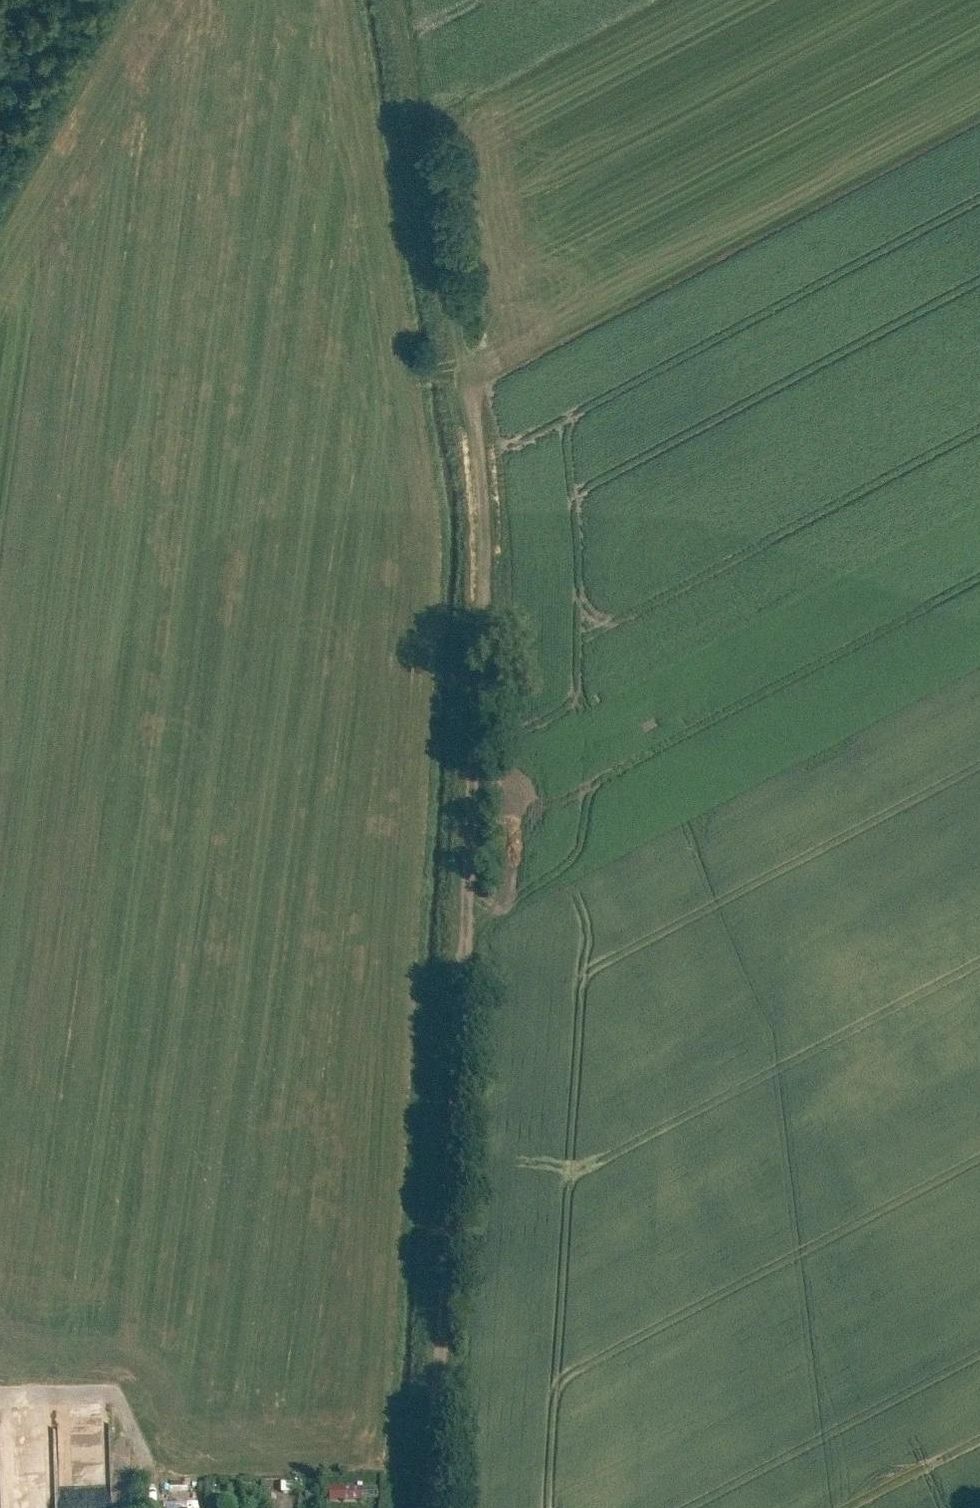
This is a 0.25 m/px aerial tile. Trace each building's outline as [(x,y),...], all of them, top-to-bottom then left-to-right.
[(61,1420),(57,1481),(58,1481),(57,1507),(81,1507),(82,1497),(103,1498),(103,1482),(97,1481),(98,1471),(101,1422),(61,1420)]
